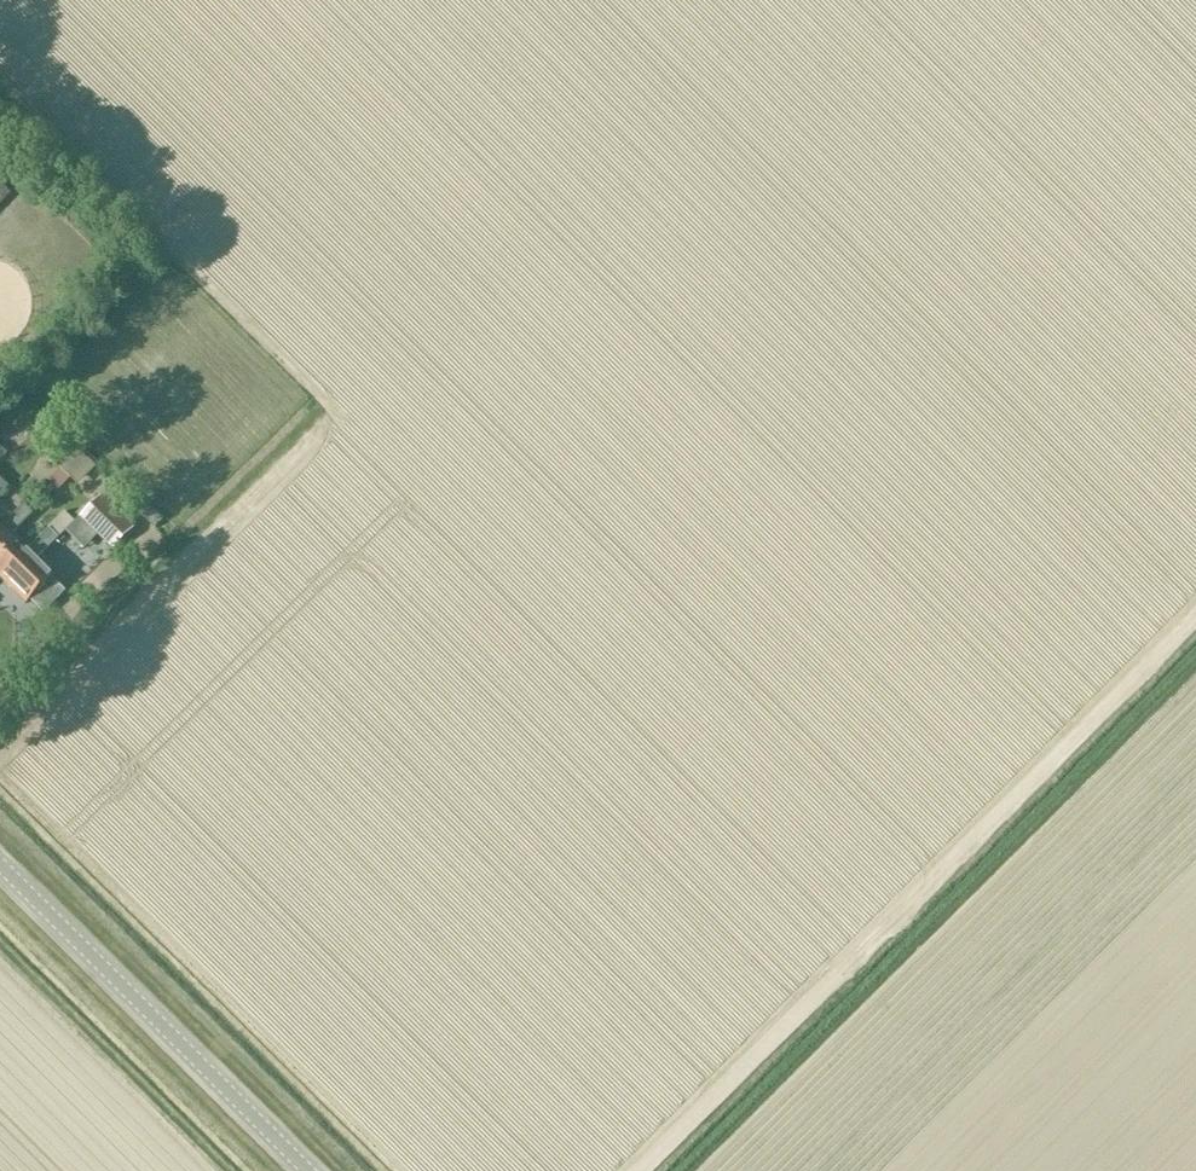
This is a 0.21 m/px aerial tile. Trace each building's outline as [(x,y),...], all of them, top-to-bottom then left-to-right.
[(9,194),(0,186),(0,203),(9,194)] [(9,488),(0,478),(0,497),(9,488)] [(25,506),(22,504),(0,526),(0,531),(25,506)] [(9,536),(32,513),(25,506),(0,531),(0,578),(49,530),(46,528),(24,550),(9,536)] [(34,561),(57,538),(49,530),(0,578),(0,580),(25,605),(36,594),(46,604),(60,590),(50,580),(52,578),(34,561)]
